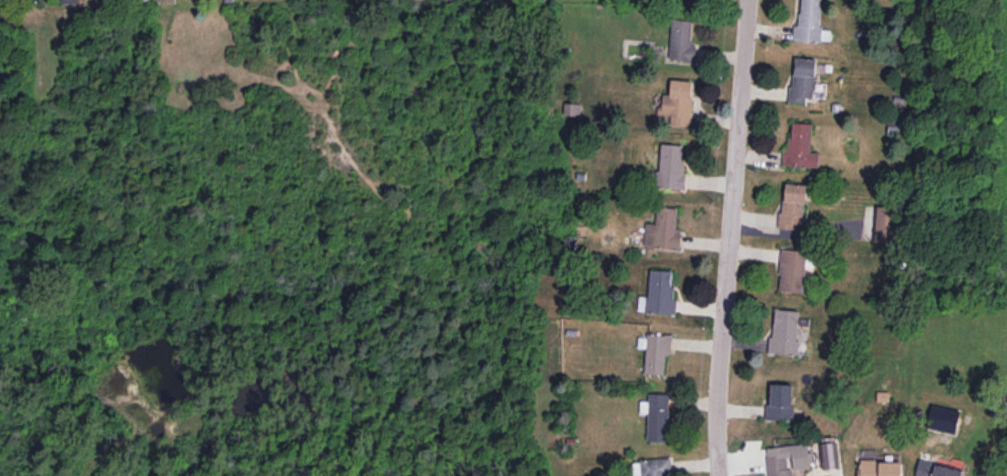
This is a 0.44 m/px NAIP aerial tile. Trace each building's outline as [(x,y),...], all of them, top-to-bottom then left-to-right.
[(798,14),(800,0),(821,0),(822,31),(833,33),(831,45),(822,42),(794,42),(792,27),(798,27),(798,14)] [(672,19),(695,21),(695,56),(695,61),(668,57),(672,19)] [(796,57),(816,58),(815,77),(813,100),(806,99),(805,104),(791,101),(790,86),(793,75),(796,57)] [(671,79),(693,81),(692,117),(691,127),(670,124),(670,116),(664,116),(666,94),(671,94),(671,79)] [(794,121),(812,122),(810,149),(821,152),(821,166),(782,165),(784,150),(794,121)] [(661,143),(683,145),(684,182),(684,191),(654,188),(656,171),(661,143)] [(787,182),(814,186),(810,234),(775,231),(774,222),(774,213),(781,214),(783,204),(787,182)] [(877,206),(900,207),(899,245),(875,242),(877,206)] [(656,208),(677,208),(677,232),(686,234),(682,245),(680,251),(642,247),(645,223),(658,223),(656,208)] [(778,249),(807,251),(802,293),(780,290),(782,275),(773,271),(776,259),(778,249)] [(650,271),(674,271),(675,309),(675,317),(648,312),(650,271)] [(774,310),(801,312),(797,354),(767,356),(766,345),(766,334),(773,334),(774,310)] [(648,334),(673,336),(674,344),(675,354),(662,356),(663,381),(640,377),(648,334)] [(794,384),(771,383),(770,404),(765,404),(765,419),(793,420),(794,384)] [(648,395),(669,395),(669,405),(670,447),(646,445),(646,414),(640,414),(639,401),(647,402),(648,395)] [(955,434),(960,410),(932,404),(927,428),(955,434)] [(819,443),(822,469),(840,468),(837,441),(819,443)] [(768,475),(792,475),(792,470),(809,468),(808,444),(766,446),(768,475)] [(902,454),(876,454),(876,449),(859,449),(859,475),(902,475),(902,454)] [(667,475),(672,475),(671,457),(642,458),(643,475),(667,475)] [(918,459),(915,475),(962,475),(963,468),(918,459)]
